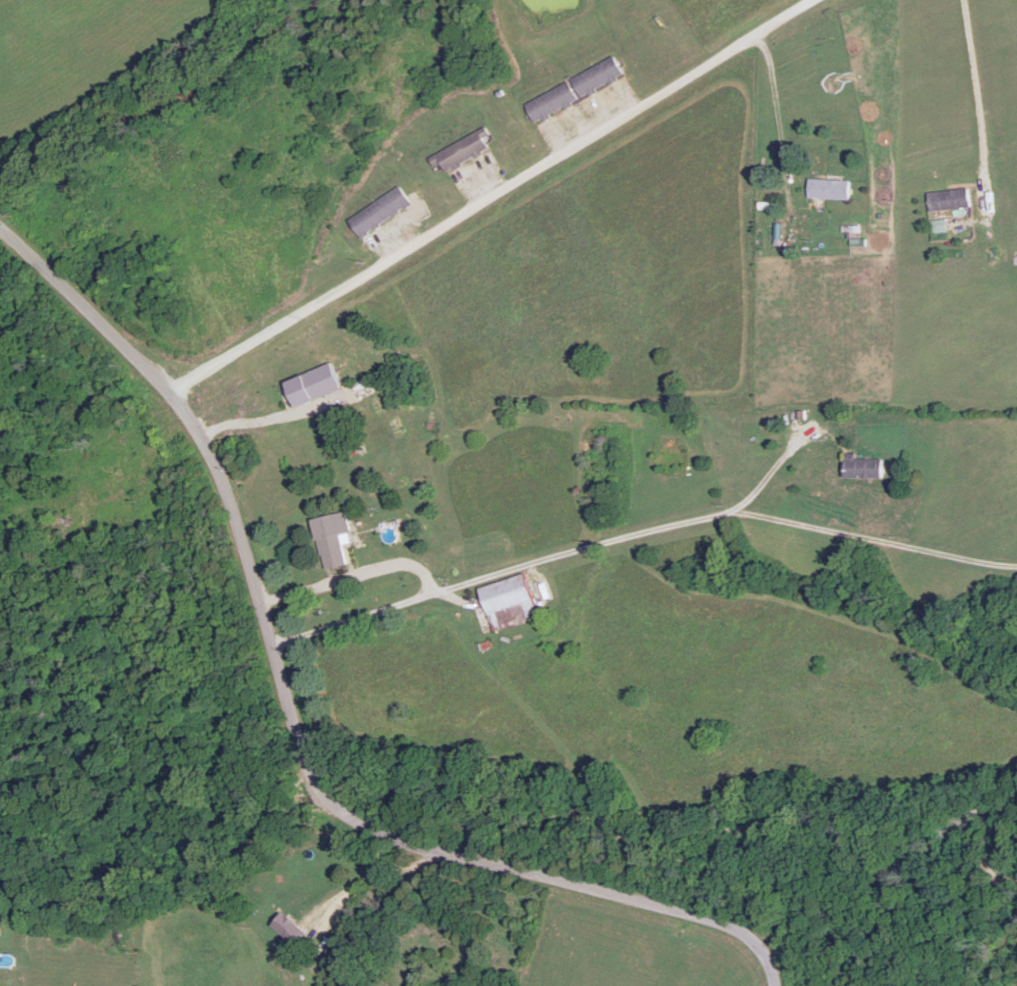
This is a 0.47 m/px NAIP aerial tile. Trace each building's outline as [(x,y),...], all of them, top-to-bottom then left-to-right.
[(573,74),(581,95),(625,77),(617,57),(573,74)] [(537,121),(580,99),(570,81),(528,102),(537,121)] [(442,169),(449,165),(452,171),(495,148),(491,140),(496,137),(490,127),(436,155),(442,169)] [(850,178),(810,177),(810,197),(849,198),(850,178)] [(353,220),(365,236),(416,202),(405,185),(353,220)] [(928,190),(929,209),(969,206),(968,187),(928,190)] [(930,219),(930,230),(944,230),(944,219),(930,219)] [(888,294),(888,284),(875,284),(875,295),(888,294)] [(375,391),(368,377),(355,383),(362,397),(375,391)] [(844,475),(881,475),(881,456),(854,456),(854,450),(844,450),(844,475)] [(343,542),(352,540),(345,510),(314,516),(325,567),(348,562),(343,542)] [(538,616),(526,572),(481,585),(493,628),(538,616)] [(273,927),(298,941),(307,925),(281,911),(273,927)]
